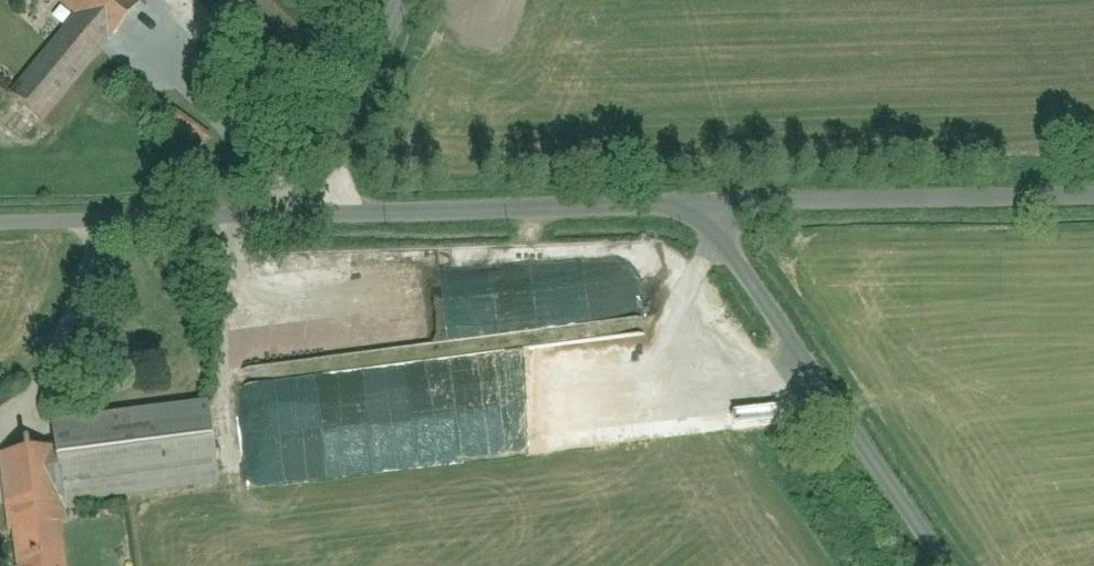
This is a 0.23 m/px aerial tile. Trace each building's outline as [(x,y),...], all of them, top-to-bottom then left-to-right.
[(112,43),(117,47),(151,4),(146,0),(60,0),(81,17),(17,95),(49,121),(112,43)] [(264,18),(280,0),(243,0),(264,18)] [(68,505),(69,510),(230,490),(220,407),(59,427),(62,451),(43,453),(43,456),(2,460),(15,565),(69,565),(61,506),(68,505)]
